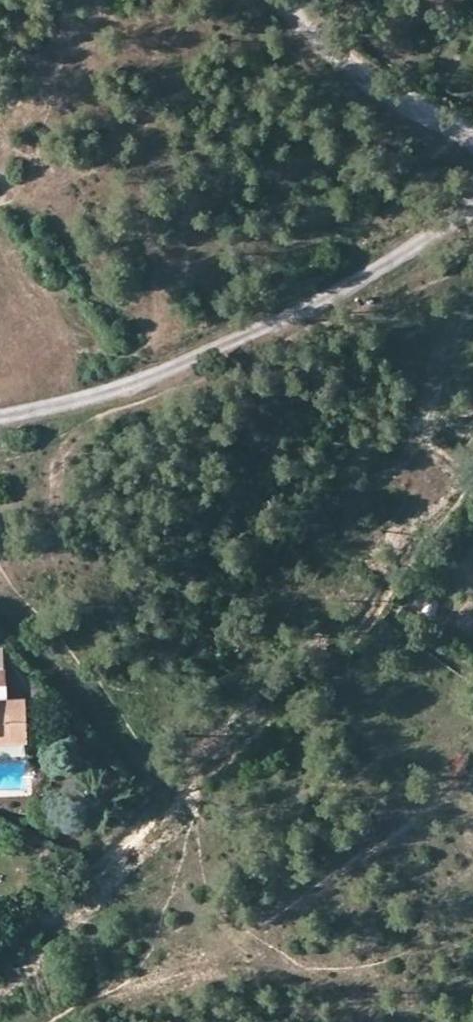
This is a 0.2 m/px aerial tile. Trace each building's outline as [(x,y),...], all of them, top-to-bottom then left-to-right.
[(9,698),(8,684),(0,685),(0,699),(9,698)] [(0,699),(0,743),(29,742),(26,698),(9,698),(0,699)]
